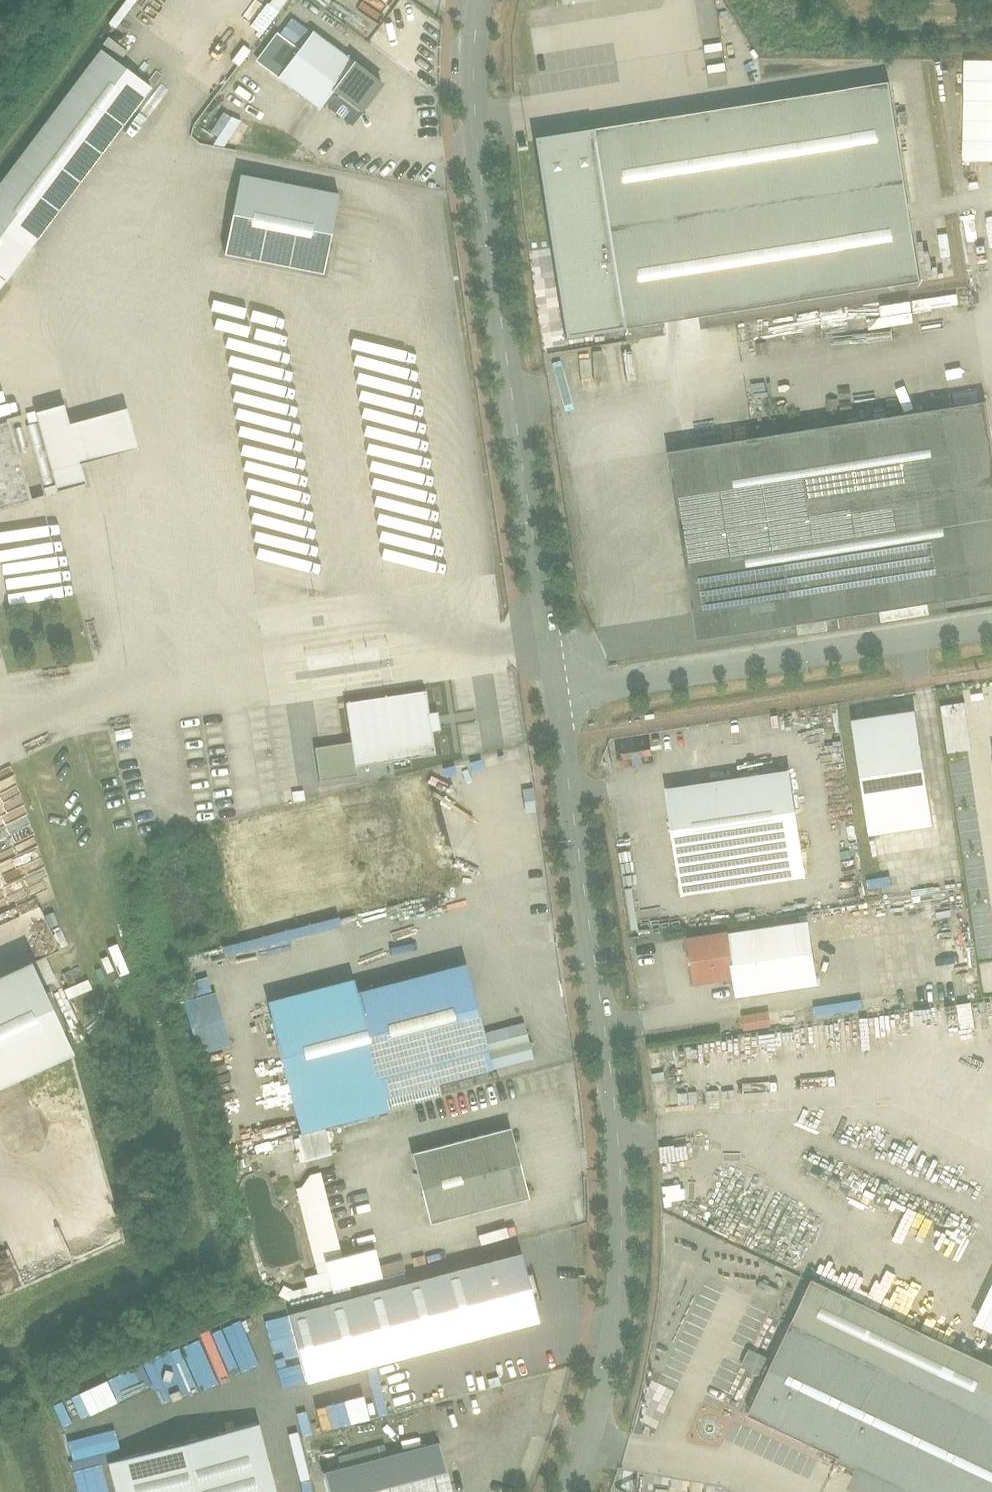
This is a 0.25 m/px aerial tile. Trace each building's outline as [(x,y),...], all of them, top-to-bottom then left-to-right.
[(312,31),(276,79),(319,111),(336,88),(358,105),(376,80),(312,31)] [(150,89),(99,52),(0,183),(0,287),(150,89)] [(964,59),(965,161),(991,161),(991,59),(964,59)] [(886,89),(532,145),(563,342),(917,287),(886,89)] [(209,136),(227,145),(239,119),(221,111),(209,136)] [(239,178),(223,258),(320,277),(335,196),(239,178)] [(918,330),(963,325),(959,293),(914,299),(918,330)] [(695,638),(991,589),(991,475),(979,396),(663,448),(695,638)] [(67,411),(38,418),(58,496),(86,489),(81,469),(140,454),(130,415),(72,430),(67,411)] [(432,750),(425,691),(347,700),(354,758),(432,750)] [(942,705),(948,752),(972,749),(965,701),(942,705)] [(919,726),(859,736),(874,836),(934,827),(919,726)] [(632,752),(623,754),(625,763),(653,757),(648,734),(629,739),(632,752)] [(791,782),(673,801),(687,886),(805,867),(791,782)] [(813,928),(688,946),(693,986),(735,980),(738,1000),(822,988),(813,928)] [(462,970),(352,998),(348,985),(264,1007),(298,1139),(383,1117),(379,1102),(489,1073),(488,1067),(479,1037),(462,970)] [(31,976),(0,991),(0,1099),(72,1066),(31,976)] [(229,1047),(217,992),(184,999),(196,1054),(229,1047)] [(746,1030),(771,1024),(768,1011),(742,1017),(746,1030)] [(523,1025),(479,1037),(488,1067),(531,1055),(523,1025)] [(510,1129),(411,1156),(429,1222),(528,1195),(510,1129)] [(664,1180),(665,1205),(707,1202),(705,1177),(664,1180)] [(538,1322),(522,1262),(291,1324),(307,1384),(538,1322)] [(811,1278),(770,1366),(751,1410),(932,1491),(991,1491),(991,1360),(811,1278)] [(976,1324),(991,1331),(991,1286),(976,1324)] [(136,1369),(70,1395),(77,1411),(143,1385),(136,1369)] [(362,1395),(315,1408),(322,1431),(369,1419),(362,1395)] [(105,1463),(113,1491),(273,1491),(256,1424),(105,1463)] [(330,1491),(451,1491),(439,1444),(325,1472),(330,1491)]
